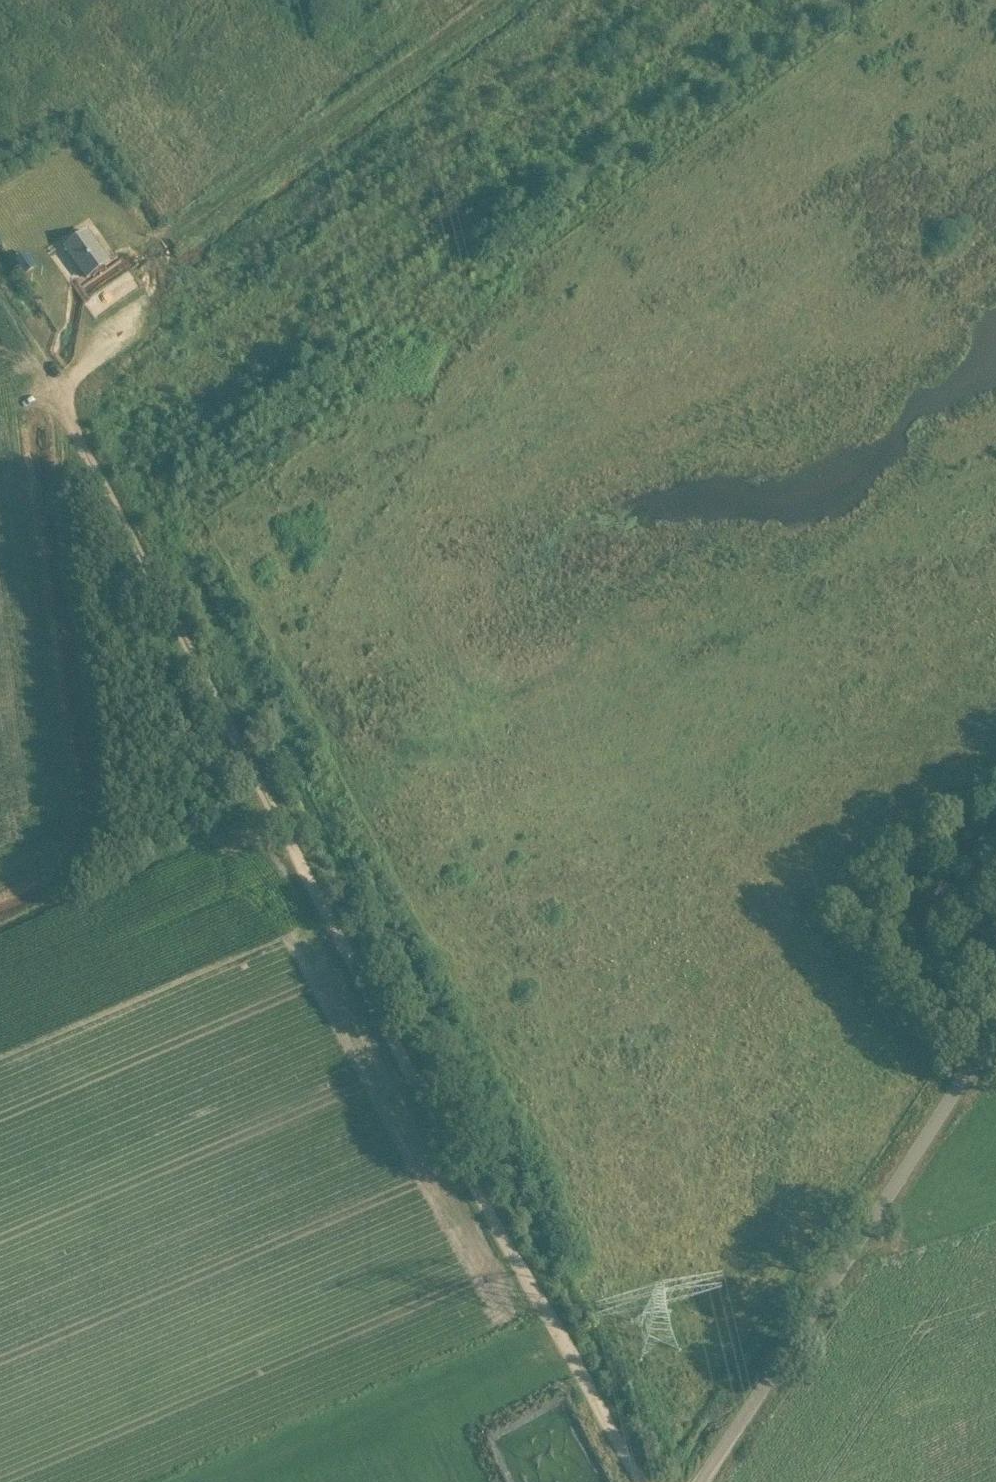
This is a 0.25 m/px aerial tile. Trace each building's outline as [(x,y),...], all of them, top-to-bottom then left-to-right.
[(86,296),(95,290),(116,275),(126,269),(122,263),(121,264),(124,268),(116,274),(95,243),(74,258),(94,289),(86,294),(83,290),(82,290),(86,296)]
